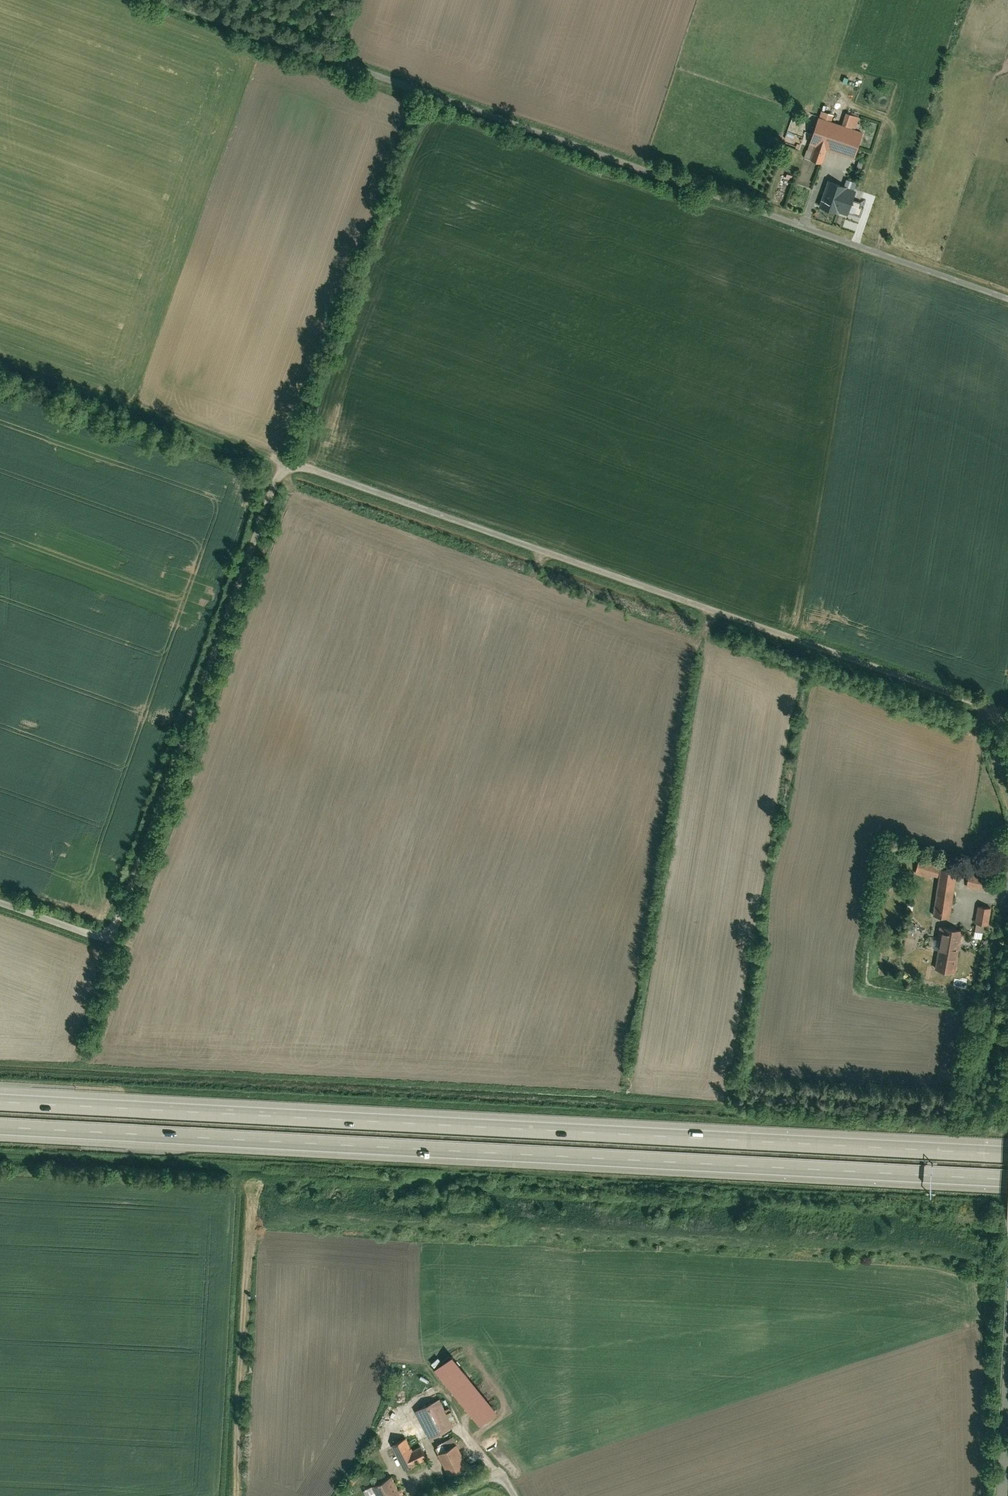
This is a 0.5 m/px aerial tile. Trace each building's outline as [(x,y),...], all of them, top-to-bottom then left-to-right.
[(815,157),(823,160),(828,146),(857,156),(866,131),(822,115),(812,143),(819,145),(815,157)] [(830,179),(822,205),(840,211),(841,209),(849,212),(857,190),(848,187),(848,185),(830,179)] [(941,862),(918,856),(914,872),(930,876),(931,872),(938,874),(941,862)] [(941,867),(932,914),(948,916),(956,869),(941,867)] [(969,872),(966,885),(992,890),(994,877),(969,872)] [(989,907),(977,906),(974,930),(983,931),(984,924),(987,924),(989,907)] [(961,928),(939,924),(936,937),(940,938),(934,969),(952,972),(961,928)] [(481,1424),(500,1408),(454,1353),(435,1368),(481,1424)] [(431,1437),(455,1424),(455,1423),(460,1420),(451,1403),(447,1406),(442,1396),(417,1409),(431,1437)] [(408,1435),(393,1443),(406,1468),(429,1456),(422,1443),(414,1447),(408,1435)] [(469,1463),(459,1441),(439,1451),(450,1473),(469,1463)] [(393,1473),(364,1488),(368,1495),(378,1495),(380,1495),(404,1495),(393,1473)]
